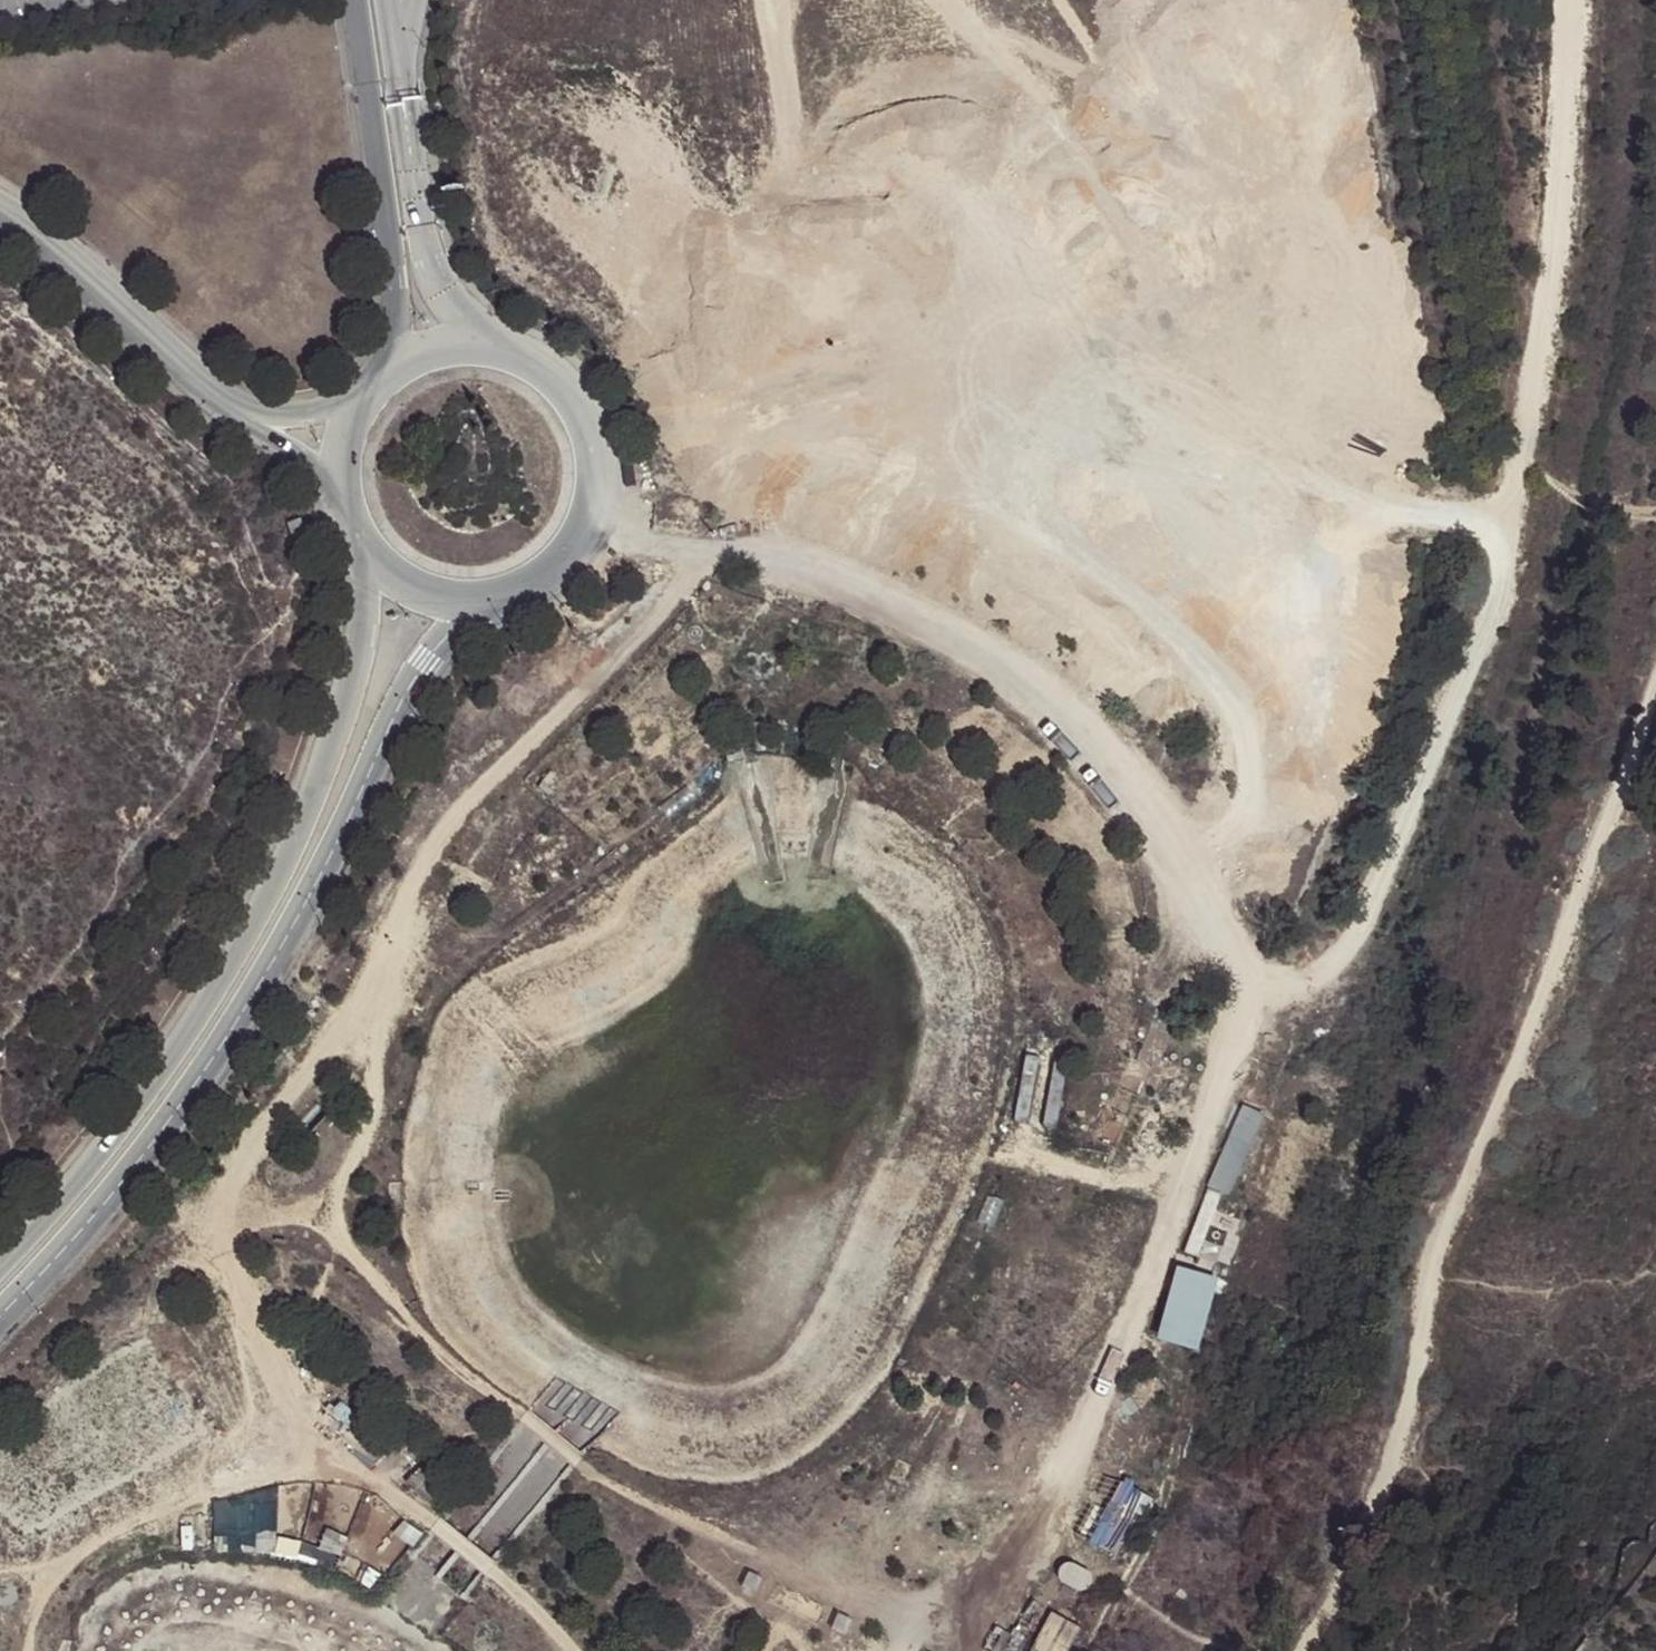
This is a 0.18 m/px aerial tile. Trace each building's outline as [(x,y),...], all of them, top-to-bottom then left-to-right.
[(1127,1059),(1093,1141),(1119,1152),(1153,1070),(1127,1059)] [(1262,1115),(1242,1107),(1207,1189),(1227,1197),(1262,1115)] [(1214,1277),(1186,1270),(1167,1343),(1196,1350),(1214,1277)] [(1120,1478),(1086,1540),(1115,1555),(1149,1493),(1120,1478)] [(1000,1650),(1075,1650),(1087,1630),(1029,1598),(1000,1650)]
